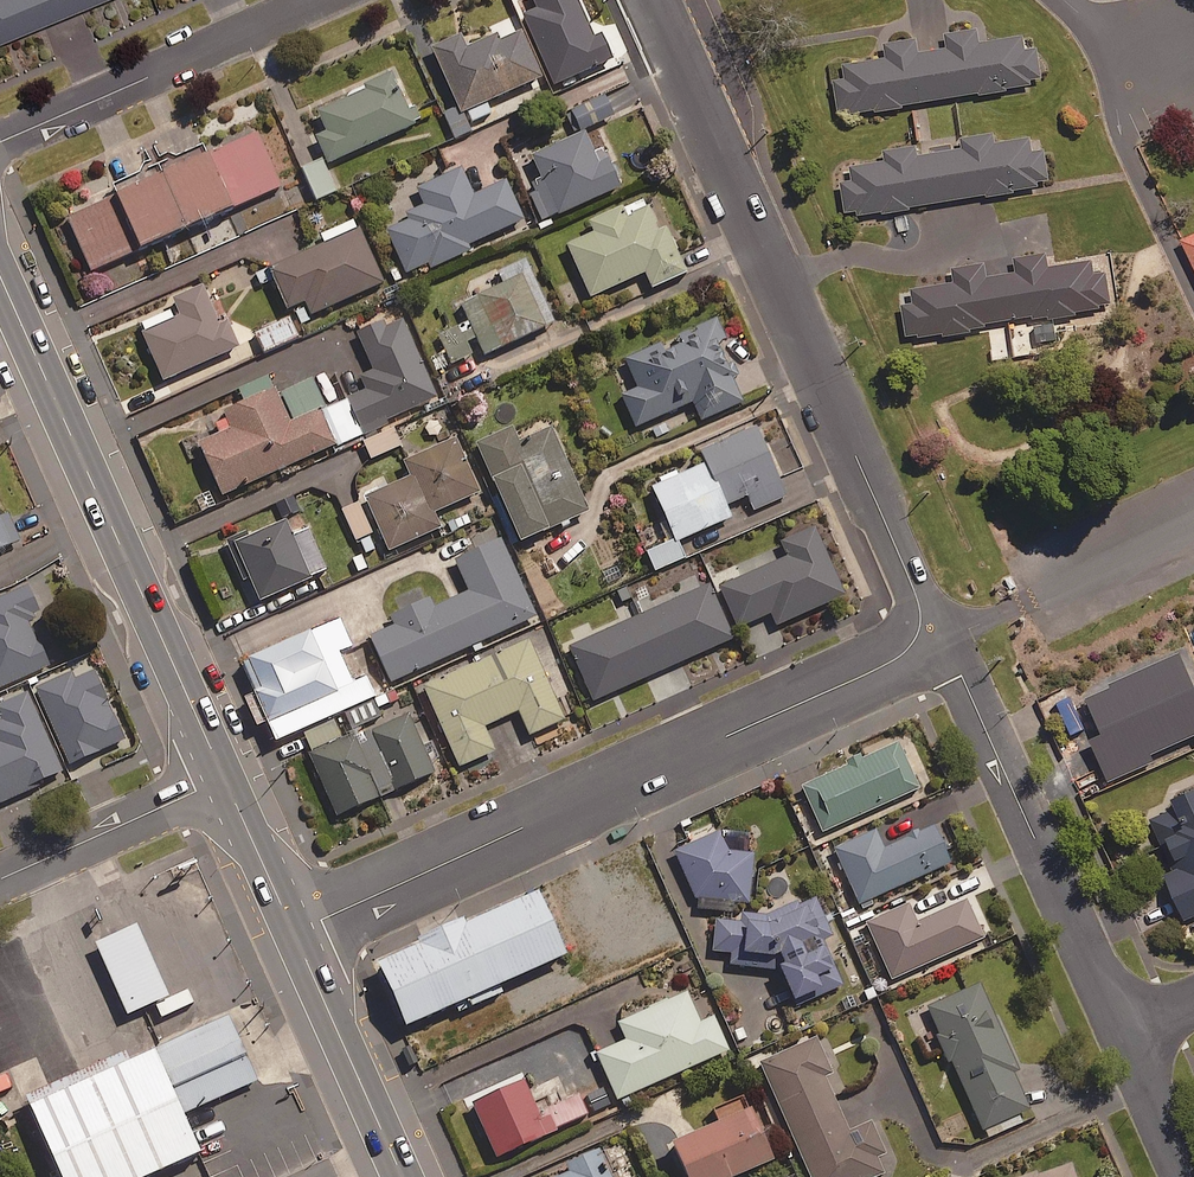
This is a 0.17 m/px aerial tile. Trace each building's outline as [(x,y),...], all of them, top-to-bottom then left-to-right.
[(95,0),(0,0),(0,39),(95,0)] [(1026,24),(820,49),(826,101),(1032,76),(1026,24)] [(457,107),(444,113),(454,137),(475,128),(472,121),(491,113),(486,100),(540,77),(518,27),(466,49),(460,34),(431,46),(457,107)] [(407,110),(390,72),(345,92),(347,97),(317,110),(327,132),(317,137),(328,162),(421,121),(414,106),(407,110)] [(613,116),(605,96),(566,112),(574,132),(613,116)] [(1040,119),(834,144),(841,195),(1047,170),(1040,119)] [(206,150),(231,207),(281,185),(255,128),(206,150)] [(541,177),(535,179),(531,192),(543,220),(621,185),(605,149),(594,153),(584,130),(531,154),(541,177)] [(231,207),(206,150),(115,191),(140,248),(231,207)] [(474,193),(462,167),(417,187),(424,203),(405,212),(409,219),(386,229),(408,278),(469,250),(467,244),(522,219),(505,180),(474,193)] [(137,249),(113,196),(66,217),(90,270),(137,249)] [(654,221),(643,197),(589,221),(594,232),(566,244),(590,296),(644,272),(651,287),(685,272),(662,218),(654,221)] [(318,233),(322,243),(269,267),(287,308),(304,300),(311,314),(384,281),(355,217),(318,233)] [(1175,242),(1193,282),(1193,233),(1175,242)] [(439,339),(451,364),(473,354),(467,342),(477,337),(485,354),(555,321),(525,258),(455,291),(471,324),(439,339)] [(220,326),(202,285),(174,298),(181,314),(142,331),(164,379),(236,347),(226,324),(220,326)] [(228,417),(215,422),(220,433),(199,442),(222,494),(360,434),(359,431),(436,398),(401,317),(385,324),(383,320),(357,331),(374,372),(360,378),(366,391),(327,408),(314,377),(279,393),(271,373),(236,387),(242,400),(224,408),(228,417)] [(288,317),(256,332),(265,353),(297,338),(288,317)] [(727,349),(721,352),(716,341),(726,337),(717,318),(624,360),(637,388),(622,395),(636,426),(692,401),(701,420),(743,401),(735,382),(740,379),(727,349)] [(513,427),(474,444),(516,542),(587,511),(549,424),(518,438),(513,427)] [(677,540),(731,516),(726,504),(747,495),(753,509),(787,495),(756,424),(700,448),(706,462),(680,473),(678,469),(659,477),(660,482),(653,485),(676,540),(646,552),(654,570),(684,557),(677,540)] [(392,427),(363,440),(371,458),(400,445),(392,427)] [(477,493),(453,439),(404,460),(411,476),(366,496),(389,550),(440,528),(433,512),(477,493)] [(10,542),(0,520),(0,547),(10,542)] [(284,521),(248,537),(245,530),(225,539),(243,581),(251,578),(260,599),(326,570),(307,529),(291,536),(284,521)] [(844,596),(813,524),(781,538),(788,556),(721,585),(738,627),(771,613),(776,625),(844,596)] [(431,595),(425,598),(420,587),(397,597),(403,610),(395,613),(400,623),(370,636),(390,681),(535,616),(500,538),(453,559),(468,591),(436,606),(431,595)] [(48,666),(26,617),(40,611),(27,584),(0,596),(0,688),(48,666)] [(733,638),(709,584),(569,646),(593,700),(733,638)] [(248,656),(262,688),(245,695),(258,727),(268,722),(276,739),(373,698),(363,676),(351,681),(338,650),(350,645),(338,618),(248,656)] [(564,718),(529,639),(417,688),(443,748),(449,746),(458,767),(494,751),(483,725),(518,710),(529,734),(564,718)] [(74,678),(71,671),(34,687),(69,764),(106,748),(125,739),(94,669),(74,678)] [(62,770),(38,718),(32,704),(27,692),(0,704),(0,798),(62,770)] [(375,701),(346,713),(353,731),(383,719),(375,701)] [(305,732),(314,754),(311,756),(336,814),(433,772),(407,714),(346,741),(336,719),(305,732)] [(918,788),(898,743),(802,786),(823,831),(918,788)] [(1193,915),(1193,793),(1174,802),(1176,807),(1151,817),(1172,867),(1166,870),(1186,918),(1193,915)] [(952,863),(935,824),(884,847),(876,829),(834,848),(859,904),(952,863)] [(724,830),(676,850),(701,908),(730,910),(733,900),(749,902),(753,856),(722,854),(724,830)] [(566,954),(538,891),(467,923),(465,919),(419,939),(420,942),(377,961),(406,1025),(455,1003),(458,1011),(501,992),(498,984),(566,954)] [(818,895),(766,914),(740,915),(740,920),(716,920),(717,954),(730,954),(730,967),(782,969),(793,1000),(841,983),(824,935),(832,933),(818,895)] [(982,938),(965,900),(915,922),(907,903),(865,922),(891,979),(982,938)] [(167,996),(136,925),(95,943),(127,1014),(167,996)] [(1029,1110),(981,985),(927,1006),(948,1063),(955,1061),(984,1137),(1021,1123),(1018,1115),(1029,1110)] [(699,1023),(686,992),(619,1022),(627,1040),(597,1053),(618,1099),(728,1050),(713,1016),(699,1023)] [(182,1113),(257,1080),(228,1017),(28,1106),(56,1169),(60,1176),(145,1176),(200,1153),(182,1113)] [(816,1038),(762,1061),(812,1176),(876,1176),(884,1174),(876,1157),(885,1153),(871,1121),(848,1132),(824,1076),(831,1073),(816,1038)] [(524,1077),(469,1103),(495,1158),(583,1117),(573,1095),(540,1111),(524,1077)] [(750,1108),(671,1142),(686,1176),(733,1176),(772,1160),(750,1108)] [(600,1151),(567,1165),(570,1172),(557,1176),(610,1176),(600,1151)] [(1071,1164),(1035,1176),(1076,1176),(1071,1164)]
